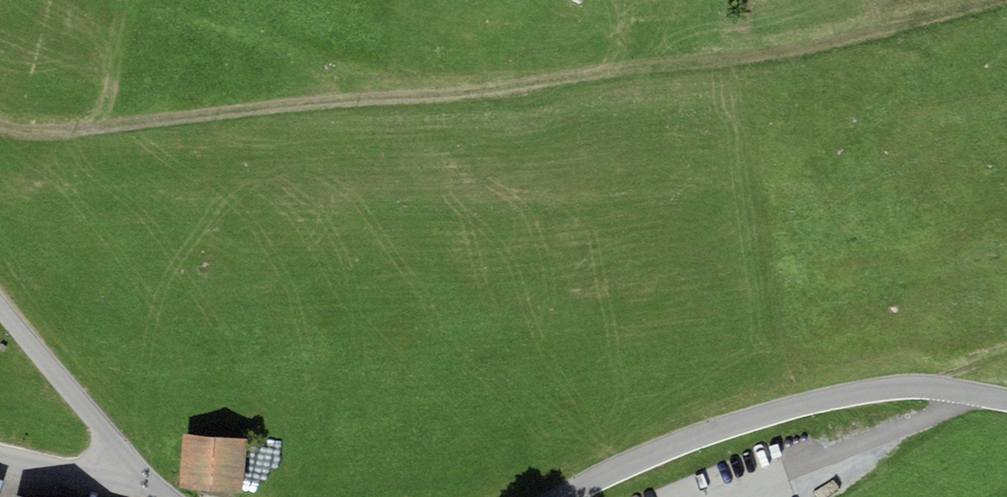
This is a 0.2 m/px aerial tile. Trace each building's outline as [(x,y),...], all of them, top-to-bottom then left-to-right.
[(12,351),(0,342),(0,367),(12,351)] [(247,439),(183,434),(178,487),(243,493),(247,439)]
